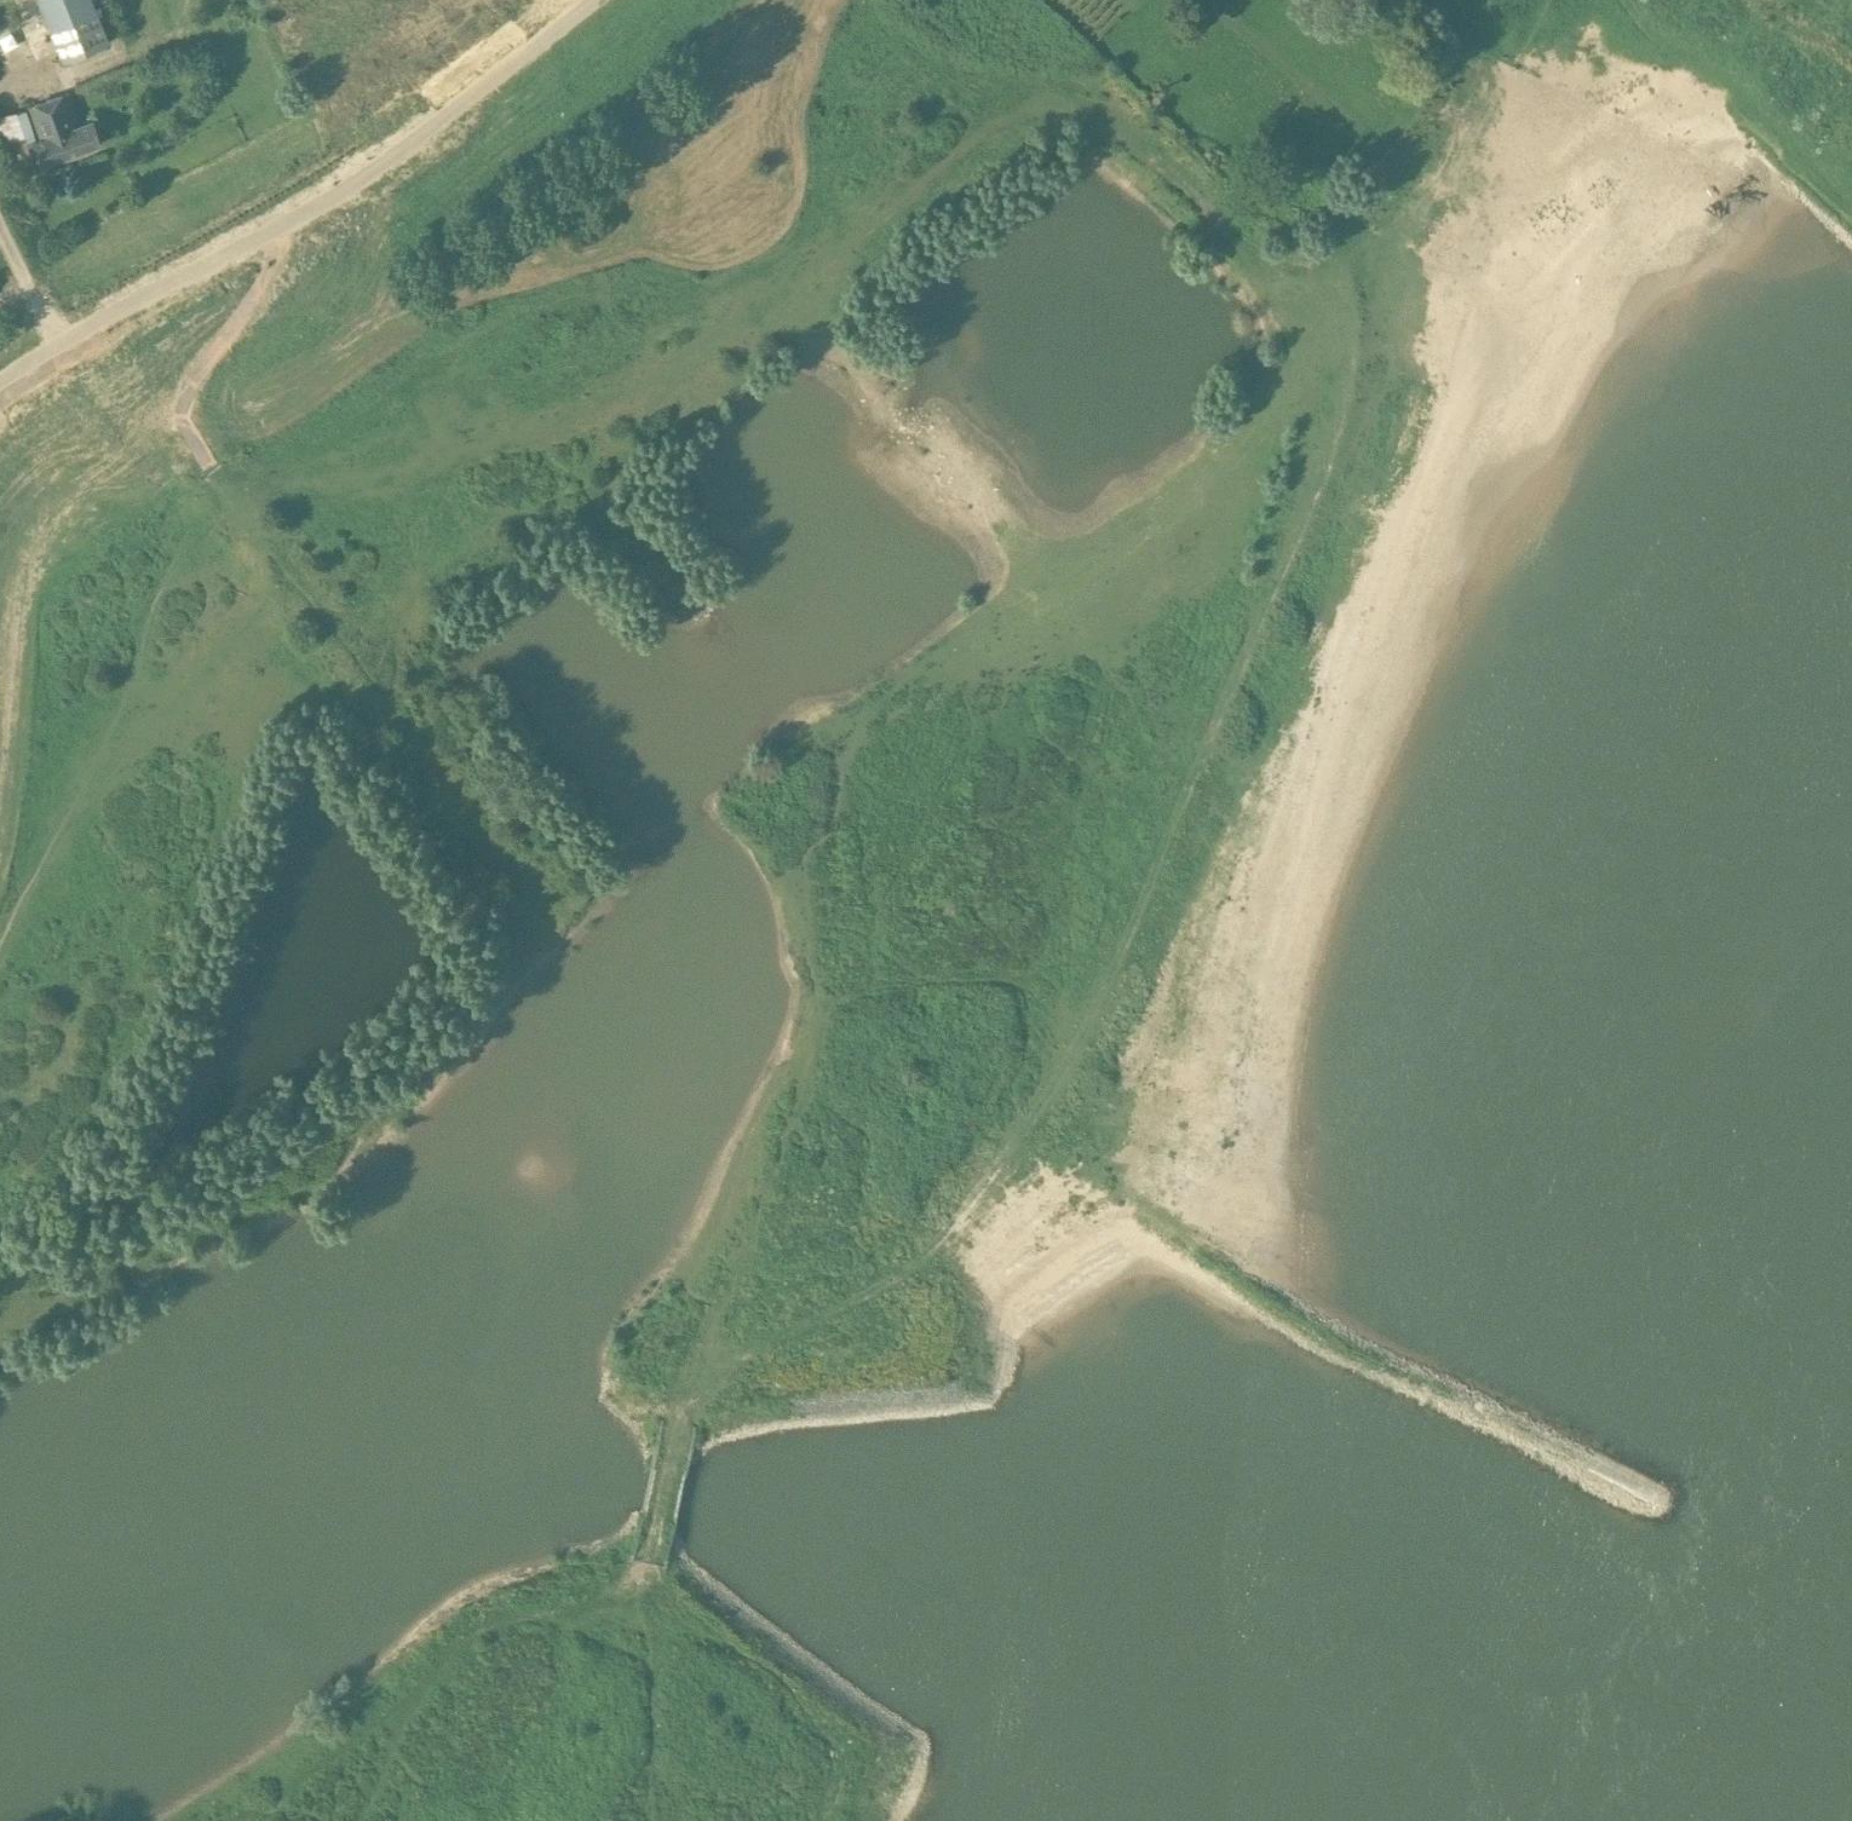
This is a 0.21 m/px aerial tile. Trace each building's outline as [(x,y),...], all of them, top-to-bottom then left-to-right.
[(62,58),(110,40),(95,0),(40,0),(62,58)] [(2,154),(33,144),(37,156),(40,164),(103,142),(95,119),(81,124),(70,92),(27,107),(0,116),(0,154),(2,154)]
